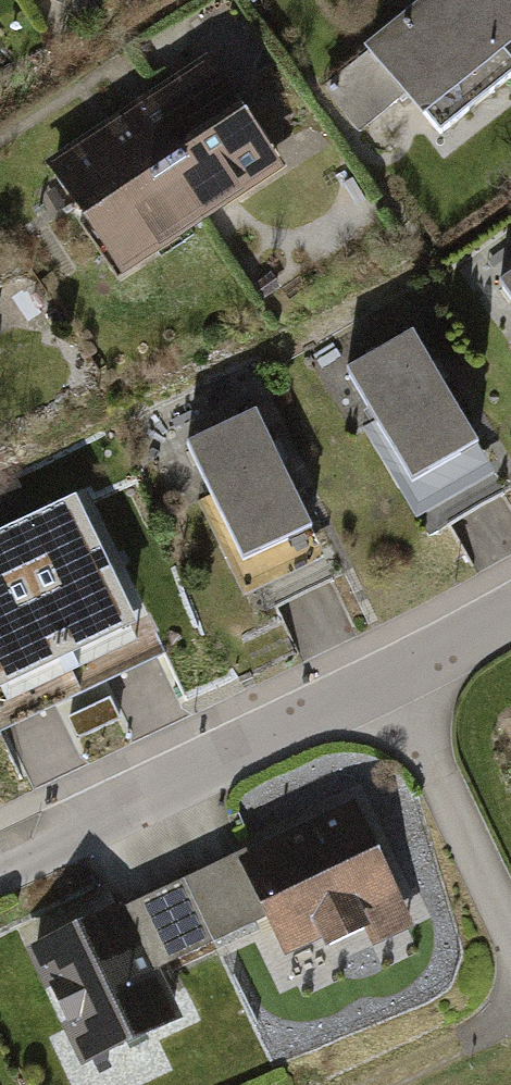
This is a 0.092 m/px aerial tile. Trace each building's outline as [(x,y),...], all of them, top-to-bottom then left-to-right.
[(445,154),(510,104),(510,62),(463,0),(443,0),(370,56),(445,154)] [(510,62),(510,0),(463,0),(510,62)] [(130,124),(204,239),(283,188),(210,73),(130,124)] [(124,289),(204,239),(130,124),(51,174),(124,289)] [(510,330),(510,290),(492,303),(510,330)] [(340,388),(424,540),(504,496),(420,344),(340,388)] [(180,466),(251,622),(341,582),(270,426),(180,466)] [(0,536),(0,538),(61,671),(133,638),(71,504),(0,536)] [(61,671),(0,538),(0,698),(61,671)] [(364,814),(196,890),(227,959),(276,937),(296,980),(415,927),(364,814)] [(168,986),(227,959),(196,890),(30,964),(80,1075),(187,1028),(168,986)]
